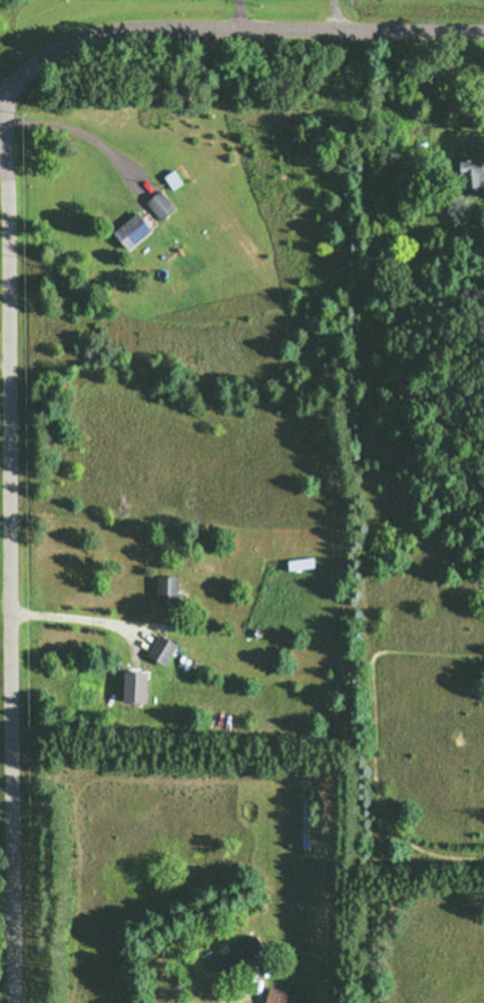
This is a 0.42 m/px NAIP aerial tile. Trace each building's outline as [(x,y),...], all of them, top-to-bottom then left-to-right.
[(174,208),(159,189),(143,201),(157,221),(174,208)] [(150,229),(137,212),(109,232),(122,250),(150,229)] [(192,575),(192,567),(179,567),(179,585),(207,585),(207,575),(192,575)] [(153,606),(174,606),(174,576),(153,576),(153,606)] [(174,644),(155,634),(143,655),(163,665),(174,644)] [(263,950),(255,934),(210,959),(218,974),(263,950)] [(307,995),(267,986),(263,1002),(305,1002),(307,995)]
